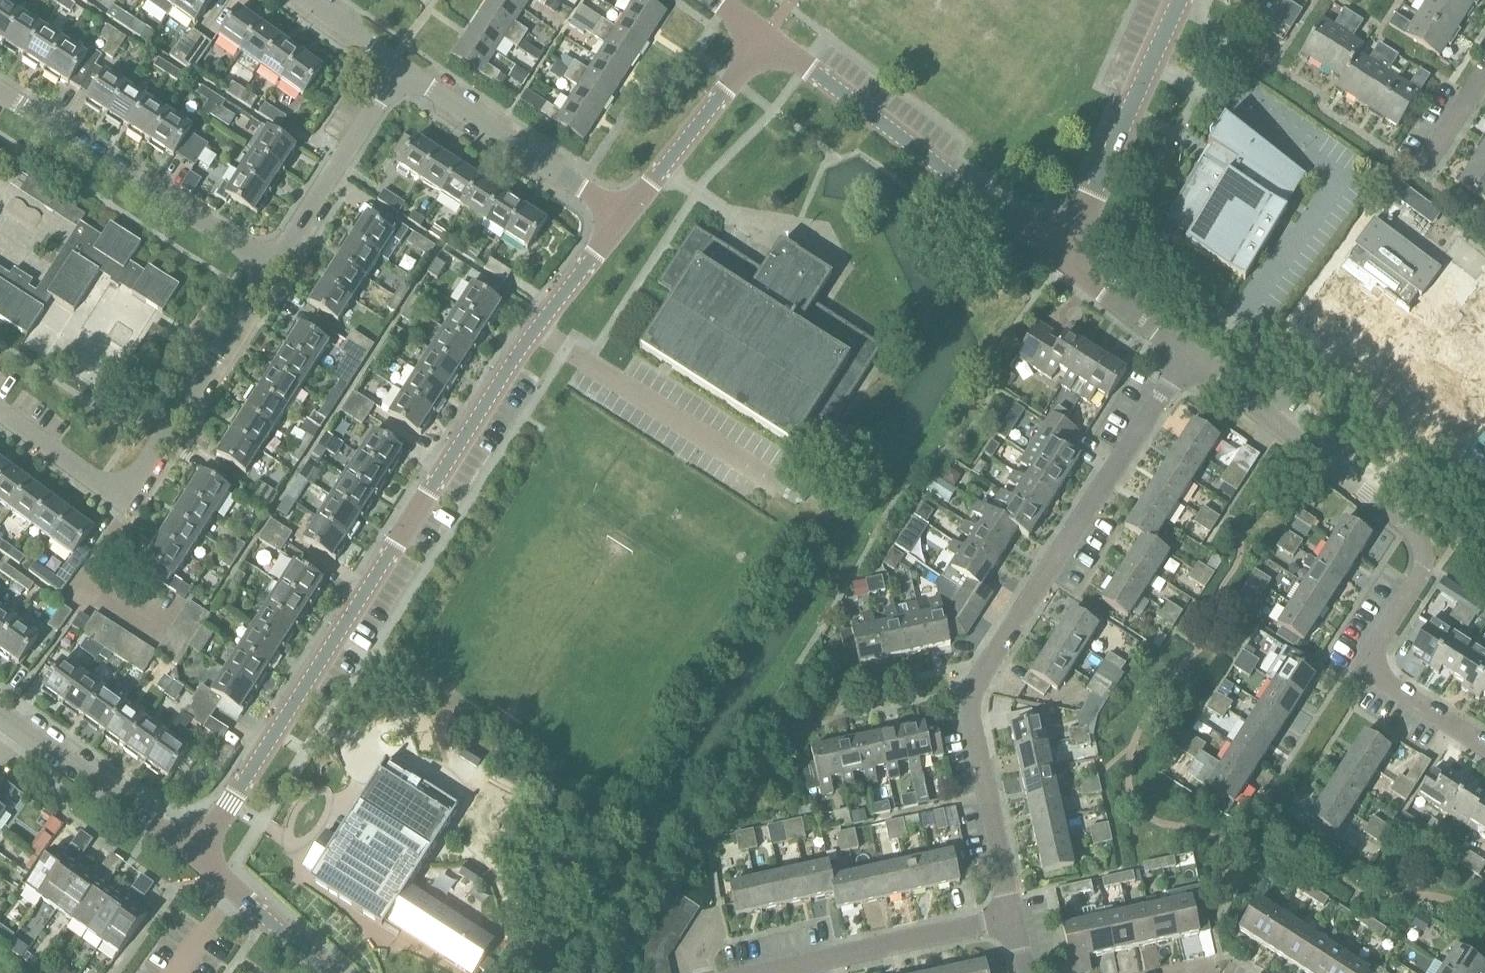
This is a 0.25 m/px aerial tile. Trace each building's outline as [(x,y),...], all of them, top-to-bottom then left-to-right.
[(59,6),(71,14),(76,5),(67,0),(63,0),(59,6)] [(180,0),(162,0),(174,9),(180,0)] [(174,9),(195,24),(212,0),(180,0),(174,9)] [(523,10),(508,0),(489,0),(481,13),(523,40),(531,46),(536,38),(514,24),(523,10)] [(523,10),(529,0),(508,0),(523,10)] [(652,34),(666,12),(647,0),(628,0),(631,2),(623,15),(652,34)] [(1295,20),(1265,0),(1239,0),(1238,1),(1237,0),(1233,0),(1229,6),(1267,31),(1273,20),(1288,30),(1295,20)] [(1287,0),(1265,0),(1295,20),(1301,11),(1286,1),(1287,0)] [(1464,15),(1440,0),(1417,0),(1423,4),(1417,14),(1455,38),(1460,30),(1457,28),(1464,15)] [(1479,0),(1440,0),(1464,15),(1472,3),(1476,6),(1479,0)] [(22,14),(2,1),(0,4),(0,45),(2,46),(22,14)] [(128,30),(135,20),(114,6),(107,17),(128,30)] [(242,52),(263,22),(241,6),(219,37),(242,52)] [(581,7),(576,15),(586,22),(591,14),(581,7)] [(1319,66),(1352,16),(1342,10),(1333,24),(1322,17),(1297,56),(1305,61),(1307,58),(1319,66)] [(517,49),(523,40),(481,13),(467,33),(496,52),(504,40),(517,49)] [(24,60),(45,28),(22,14),(2,46),(24,60)] [(1450,46),(1455,38),(1417,14),(1410,25),(1394,15),(1388,25),(1438,56),(1446,44),(1450,46)] [(590,34),(595,28),(576,15),(569,25),(584,35),(586,32),(590,34)] [(638,54),(652,34),(623,15),(614,29),(601,20),(597,27),(638,54)] [(1337,83),(1357,53),(1363,44),(1352,36),(1362,22),(1352,16),(1319,66),(1332,74),(1330,78),(1337,83)] [(135,20),(128,30),(139,38),(146,27),(135,20)] [(262,67),(284,36),(263,22),(242,52),(262,67)] [(109,44),(116,32),(107,26),(102,33),(104,40),(109,44)] [(625,76),(638,54),(597,27),(591,36),(604,45),(596,57),(625,76)] [(45,74),(65,42),(45,28),(24,60),(45,74)] [(116,32),(109,44),(104,51),(114,58),(126,38),(116,32)] [(182,64),(201,37),(194,32),(189,39),(184,36),(171,56),(182,64)] [(487,66),(496,52),(467,33),(452,57),(481,75),(495,84),(500,75),(487,66)] [(283,82),(304,51),(284,36),(262,67),(283,82)] [(201,37),(182,64),(193,71),(212,44),(201,37)] [(81,87),(95,66),(102,55),(92,48),(87,56),(65,42),(45,74),(67,87),(71,81),(81,87)] [(1356,102),(1388,51),(1377,43),(1367,59),(1357,53),(1337,83),(1332,91),(1341,96),(1342,94),(1356,102)] [(532,48),(527,55),(537,62),(542,54),(532,48)] [(304,51),(283,82),(303,96),(325,66),(304,51)] [(1374,118),(1398,80),(1386,72),(1397,56),(1388,51),(1356,102),(1367,110),(1366,112),(1374,118)] [(611,97),(625,76),(596,57),(587,71),(574,63),(569,70),(611,97)] [(165,75),(170,66),(158,59),(152,67),(165,75)] [(107,118),(127,87),(95,66),(81,87),(91,94),(84,104),(107,118)] [(186,89),(192,80),(170,66),(165,75),(186,89)] [(524,85),(530,77),(516,68),(511,76),(524,85)] [(597,118),(611,97),(569,70),(563,79),(576,87),(569,99),(597,118)] [(1398,80),(1374,118),(1382,123),(1384,120),(1395,127),(1428,76),(1418,70),(1408,86),(1398,80)] [(500,75),(496,82),(502,85),(506,78),(500,75)] [(208,103),(214,94),(192,80),(186,89),(208,103)] [(238,100),(244,91),(234,84),(227,93),(238,100)] [(128,132),(148,100),(127,87),(107,118),(128,132)] [(51,106),(62,114),(75,97),(64,89),(51,106)] [(244,91),(238,100),(252,110),(258,100),(244,91)] [(526,91),(520,100),(530,107),(536,98),(526,91)] [(214,94),(208,103),(203,112),(211,117),(217,107),(222,110),(227,103),(214,94)] [(582,141),(597,118),(569,99),(560,113),(546,105),(541,114),(554,122),(582,141)] [(149,146),(170,114),(148,100),(128,132),(149,146)] [(281,128),(288,118),(266,105),(260,115),(281,128)] [(170,114),(149,146),(171,160),(175,153),(188,133),(191,128),(170,114)] [(1305,175),(1296,170),(1225,118),(1164,220),(1189,235),(1183,245),(1243,281),(1285,210),(1284,210),(1305,175)] [(254,150),(285,171),(299,150),(268,129),(254,150)] [(185,159),(198,139),(188,133),(175,153),(185,159)] [(420,181),(440,152),(425,143),(416,138),(398,167),(420,181)] [(216,157),(204,150),(207,146),(198,139),(185,159),(194,166),(198,160),(209,167),(216,157)] [(1480,141),(1474,150),(1477,152),(1471,162),(1484,171),(1484,145),(1480,141)] [(271,193),(285,171),(254,150),(239,172),(271,193)] [(441,195),(461,165),(440,152),(420,181),(441,195)] [(1471,162),(1461,176),(1459,174),(1453,182),(1484,203),(1484,171),(1471,162)] [(463,208),(482,179),(461,165),(441,195),(463,208)] [(227,201),(229,197),(257,215),(271,193),(239,172),(230,186),(225,182),(216,194),(227,201)] [(484,222),(503,193),(482,179),(463,208),(484,222)] [(399,214),(406,204),(385,190),(379,201),(399,214)] [(506,236),(525,207),(503,193),(484,222),(506,236)] [(525,207),(506,236),(527,250),(546,220),(525,207)] [(420,227),(425,220),(414,213),(409,220),(420,227)] [(350,238),(379,257),(394,234),(365,216),(350,238)] [(1422,400),(1484,317),(1484,311),(1433,272),(1369,223),(1348,251),(1351,254),(1338,271),(1335,269),(1296,320),(1322,340),(1326,335),(1342,347),(1333,358),(1410,416),(1422,400)] [(27,336),(44,309),(40,306),(47,294),(73,311),(101,268),(114,277),(110,282),(119,288),(123,282),(134,290),(132,294),(163,313),(179,288),(149,268),(145,273),(129,262),(141,244),(110,224),(101,237),(80,224),(36,292),(28,287),(32,281),(14,269),(10,275),(0,268),(0,319),(27,336)] [(441,241),(446,233),(435,226),(430,234),(441,241)] [(762,271),(694,227),(657,283),(674,294),(639,349),(792,448),(827,393),(844,404),(880,347),(814,305),(832,276),(798,254),(799,253),(781,242),(762,271)] [(429,256),(435,246),(414,233),(408,243),(429,256)] [(446,233),(441,241),(454,250),(459,242),(446,233)] [(365,278),(379,257),(350,238),(342,251),(337,259),(365,278)] [(476,263),(481,255),(468,247),(463,254),(476,263)] [(505,282),(511,272),(491,258),(484,268),(505,282)] [(352,299),(365,278),(337,259),(323,281),(352,299)] [(437,279),(446,266),(436,259),(427,273),(437,279)] [(457,308),(486,326),(500,304),(492,299),(499,288),(479,274),(472,285),(471,285),(457,308)] [(337,322),(352,299),(323,281),(308,303),(337,322)] [(395,297),(402,301),(409,290),(402,286),(395,297)] [(408,306),(417,311),(424,300),(415,295),(408,306)] [(394,313),(402,301),(395,297),(388,308),(394,313)] [(410,322),(417,311),(408,306),(401,317),(410,322)] [(472,348),(486,326),(457,308),(443,329),(472,348)] [(285,347),(314,366),(328,343),(299,325),(285,347)] [(1066,375),(1085,345),(1065,332),(1057,345),(1046,339),(1049,334),(1034,325),(1014,357),(1050,379),(1056,368),(1066,374),(1066,375)] [(459,369),(472,348),(443,329),(429,350),(459,369)] [(347,342),(367,355),(374,344),(354,331),(347,342)] [(380,348),(388,354),(396,342),(388,336),(380,348)] [(361,364),(367,355),(347,342),(341,351),(361,364)] [(1086,387),(1104,358),(1085,345),(1066,375),(1066,374),(1059,385),(1069,391),(1076,381),(1085,387),(1086,387)] [(300,387),(314,366),(285,347),(271,369),(300,387)] [(382,364),(388,354),(380,348),(374,359),(382,364)] [(445,390),(459,369),(429,350),(416,371),(445,390)] [(1426,416),(1459,437),(1484,396),(1484,366),(1465,354),(1426,416)] [(1086,387),(1085,387),(1078,397),(1088,404),(1095,393),(1105,400),(1124,371),(1104,358),(1086,387)] [(341,367),(336,377),(348,384),(354,375),(341,367)] [(286,408),(300,387),(271,369),(258,390),(286,408)] [(431,411),(445,390),(416,371),(402,393),(431,411)] [(273,430),(286,408),(258,390),(249,404),(244,412),(273,430)] [(325,403),(333,408),(340,397),(332,392),(325,403)] [(346,402),(367,415),(373,406),(352,392),(346,402)] [(417,434),(431,411),(402,393),(388,415),(417,434)] [(362,424),(367,415),(346,402),(341,411),(362,424)] [(326,419),(333,408),(325,403),(318,414),(326,419)] [(1058,407),(1053,415),(1063,421),(1068,413),(1058,407)] [(259,451),(273,430),(244,412),(231,433),(259,451)] [(1053,415),(1050,413),(1043,424),(1067,439),(1074,428),(1063,421),(1053,415)] [(1017,445),(1029,430),(1011,417),(999,432),(1017,445)] [(1180,439),(1207,456),(1218,439),(1191,422),(1180,439)] [(1061,448),(1067,439),(1043,424),(1030,444),(1042,452),(1036,460),(1065,479),(1077,459),(1061,448)] [(244,473),(259,451),(231,433),(216,455),(244,473)] [(358,455),(387,473),(395,460),(401,451),(373,433),(358,455)] [(327,449),(333,439),(326,434),(319,444),(327,449)] [(298,446),(306,451),(313,439),(306,435),(298,446)] [(1194,477),(1207,456),(1180,439),(1167,460),(1194,477)] [(994,460),(1002,448),(994,442),(986,455),(994,460)] [(1230,465),(1246,475),(1259,455),(1243,445),(1230,465)] [(299,461),(306,451),(298,446),(292,456),(299,461)] [(1036,460),(1025,453),(1018,463),(1030,470),(1023,480),(1052,499),(1065,479),(1036,460)] [(374,495),(387,473),(358,455),(345,476),(374,495)] [(979,477),(987,465),(979,460),(972,472),(979,477)] [(1178,501),(1194,477),(1167,460),(1152,484),(1178,501)] [(10,469),(0,462),(0,483),(10,469)] [(298,477),(306,482),(314,470),(306,465),(298,477)] [(1241,484),(1246,475),(1230,465),(1225,473),(1241,484)] [(31,484),(17,475),(10,469),(0,483),(0,503),(11,511),(31,484)] [(951,469),(944,481),(956,488),(963,476),(951,469)] [(1023,480),(1012,472),(1006,482),(1018,489),(1012,498),(1012,499),(1040,517),(1052,499),(1023,480)] [(187,496),(216,515),(231,492),(202,473),(187,496)] [(1236,491),(1241,484),(1225,473),(1221,481),(1236,491)] [(369,502),(374,495),(345,476),(331,497),(360,516),(369,502)] [(299,493),(306,482),(298,477),(291,488),(299,493)] [(251,491),(272,504),(277,495),(257,482),(251,491)] [(949,503),(957,490),(946,483),(937,496),(949,503)] [(32,526),(51,499),(38,489),(31,484),(11,511),(32,526)] [(1164,523),(1178,501),(1152,484),(1138,505),(1164,523)] [(266,513),(272,504),(251,491),(246,500),(266,513)] [(1000,491),(988,511),(999,518),(999,519),(1016,530),(1016,531),(1027,538),(1040,517),(1012,499),(1012,498),(1000,491)] [(202,536),(216,515),(187,496),(173,517),(202,536)] [(355,524),(360,516),(331,497),(317,519),(346,537),(355,524)] [(52,541),(72,514),(59,505),(51,499),(32,526),(52,541)] [(999,519),(999,518),(988,511),(987,511),(977,504),(970,514),(981,521),(975,530),(1004,549),(1016,531),(1016,530),(999,519)] [(1151,544),(1164,523),(1138,505),(1124,528),(1140,538),(1151,544)] [(921,506),(914,516),(925,523),(932,513),(921,506)] [(1198,514),(1214,524),(1219,518),(1203,507),(1198,514)] [(1310,527),(1314,520),(1300,511),(1296,518),(1310,527)] [(72,514),(52,541),(73,557),(93,530),(72,514)] [(1214,524),(1198,514),(1193,522),(1209,532),(1214,524)] [(188,557),(202,536),(173,517),(159,538),(188,557)] [(332,559),(346,537),(317,519),(303,541),(332,559)] [(264,530),(286,544),(293,534),(270,520),(264,530)] [(1330,541),(1357,558),(1370,537),(1343,520),(1330,541)] [(975,530),(964,523),(958,533),(969,540),(963,550),(992,568),(1004,549),(975,530)] [(431,528),(425,541),(438,547),(444,533),(431,528)] [(281,552),(286,544),(264,530),(259,538),(281,552)] [(1281,540),(1295,550),(1296,550),(1301,542),(1286,533),(1281,540)] [(173,579),(188,557),(159,538),(154,546),(144,560),(162,572),(156,581),(174,594),(181,584),(173,579)] [(1167,554),(1151,544),(1140,538),(1127,559),(1153,576),(1167,554)] [(1291,557),(1295,550),(1281,540),(1276,548),(1291,557)] [(230,553),(237,558),(245,546),(237,541),(230,553)] [(1343,580),(1357,558),(1330,541),(1317,562),(1316,563),(1343,580)] [(14,550),(4,543),(0,548),(0,552),(8,557),(14,550)] [(963,550),(952,543),(946,553),(957,560),(950,570),(965,579),(959,589),(963,592),(977,601),(979,602),(986,591),(980,587),(992,568),(963,550)] [(892,549),(883,564),(885,565),(894,571),(903,556),(893,550),(892,549)] [(14,550),(8,557),(21,566),(26,559),(14,550)] [(230,570),(237,558),(230,553),(222,565),(230,570)] [(1310,572),(1303,584),(1329,601),(1343,580),(1316,563),(1317,562),(1309,557),(1303,567),(1310,572)] [(1141,596),(1153,576),(1127,559),(1114,579),(1141,596)] [(56,578),(36,563),(29,573),(50,587),(56,578)] [(279,585),(308,604),(317,590),(322,581),(293,563),(279,585)] [(1193,571),(1209,581),(1214,573),(1198,563),(1193,571)] [(14,581),(18,575),(5,565),(1,571),(14,581)] [(59,594),(74,574),(64,567),(56,578),(50,587),(59,594)] [(1209,582),(1209,581),(1193,571),(1188,579),(1204,590),(1209,582)] [(230,584),(238,589),(246,577),(237,572),(230,584)] [(1249,578),(1265,589),(1270,582),(1253,572),(1249,578)] [(18,575),(14,581),(29,592),(33,586),(18,575)] [(866,582),(868,595),(885,591),(882,577),(865,580),(866,582)] [(1260,596),(1265,589),(1249,578),(1244,586),(1260,596)] [(1126,618),(1141,596),(1114,579),(1100,601),(1126,618)] [(1441,581),(1435,592),(1465,612),(1472,601),(1441,581)] [(867,595),(868,595),(866,582),(853,584),(856,596),(866,594),(867,595)] [(232,599),(238,589),(230,584),(223,594),(232,599)] [(1316,621),(1329,601),(1303,584),(1290,604),(1316,621)] [(303,612),(308,604),(279,585),(265,607),(294,625),(303,612)] [(977,601),(963,592),(957,603),(973,612),(979,602),(977,601)] [(950,614),(944,622),(938,599),(927,601),(930,614),(918,617),(923,640),(925,650),(949,645),(946,635),(960,632),(966,624),(950,614)] [(182,612),(203,625),(210,615),(188,602),(182,612)] [(1161,610),(1177,620),(1182,613),(1166,602),(1161,610)] [(957,603),(950,614),(966,624),(973,612),(957,603)] [(918,617),(915,604),(906,606),(908,619),(896,621),(895,622),(901,649),(903,655),(925,650),(923,640),(918,617)] [(1302,643),(1316,621),(1290,604),(1275,626),(1302,643)] [(58,632),(72,613),(62,606),(48,625),(58,632)] [(1459,622),(1465,612),(1456,606),(1450,617),(1459,622)] [(281,647),(294,625),(265,607),(252,628),(281,647)] [(895,622),(896,621),(893,609),(883,611),(886,624),(874,626),(873,626),(880,658),(881,660),(903,655),(901,649),(895,622)] [(16,621),(0,610),(0,644),(16,621)] [(1058,629),(1085,646),(1097,628),(1087,621),(1070,610),(1058,629)] [(1172,627),(1177,620),(1161,610),(1156,617),(1163,621),(1172,627)] [(1466,611),(1465,612),(1459,622),(1458,624),(1466,629),(1474,617),(1466,611)] [(197,636),(203,625),(182,612),(175,622),(197,636)] [(1092,612),(1087,621),(1097,628),(1103,619),(1092,612)] [(91,641),(105,620),(95,613),(81,635),(91,641)] [(873,626),(874,626),(871,613),(860,616),(863,628),(850,631),(851,633),(841,635),(848,664),(857,662),(858,665),(881,660),(880,658),(873,626)] [(80,634),(88,621),(79,615),(71,628),(80,634)] [(102,648),(115,626),(105,620),(91,641),(102,648)] [(0,644),(0,653),(17,665),(37,637),(16,621),(0,644)] [(1429,670),(1451,634),(1430,621),(1411,651),(1423,658),(1419,663),(1429,670)] [(190,646),(197,636),(175,622),(169,632),(190,646)] [(112,654),(125,633),(115,626),(102,648),(112,654)] [(276,654),(281,647),(252,628),(238,649),(268,668),(276,654)] [(1071,669),(1085,646),(1058,629),(1044,652),(1071,669)] [(184,656),(190,646),(169,632),(162,642),(184,656)] [(122,661),(135,639),(125,633),(112,654),(122,661)] [(1159,633),(1151,645),(1152,646),(1159,650),(1166,637),(1159,633)] [(1452,677),(1471,647),(1451,634),(1429,670),(1437,675),(1441,670),(1452,677)] [(132,667),(146,646),(135,639),(122,661),(132,667)] [(177,666),(184,656),(162,642),(156,652),(177,666)] [(142,674),(156,652),(146,646),(132,667),(142,674)] [(1484,671),(1484,656),(1471,647),(1452,677),(1463,684),(1460,690),(1469,696),(1484,671)] [(254,689),(268,668),(238,649),(224,670),(254,689)] [(1252,668),(1257,660),(1242,651),(1237,659),(1252,668)] [(1050,687),(1055,690),(1056,691),(1071,669),(1044,652),(1023,683),(1044,696),(1050,687)] [(1104,661),(1120,672),(1125,665),(1108,654),(1104,661)] [(1247,676),(1252,668),(1237,659),(1232,667),(1247,676)] [(837,660),(826,663),(829,674),(839,672),(837,660)] [(63,705),(83,676),(62,661),(41,689),(63,705)] [(1274,682),(1300,698),(1314,677),(1288,661),(1274,682)] [(239,712),(254,689),(224,670),(210,693),(200,687),(194,696),(217,711),(223,702),(239,712)] [(1480,696),(1484,699),(1484,671),(1469,696),(1477,701),(1480,696)] [(1091,682),(1107,692),(1112,685),(1096,675),(1091,682)] [(84,720),(104,691),(83,676),(63,705),(84,720)] [(1102,700),(1107,692),(1091,682),(1086,689),(1102,700)] [(1299,699),(1300,698),(1274,682),(1261,702),(1287,719),(1299,699)] [(104,734),(124,706),(104,691),(84,720),(104,734)] [(1232,704),(1217,693),(1211,702),(1227,712),(1232,704)] [(211,720),(217,711),(194,696),(188,706),(211,720)] [(1211,702),(1207,708),(1222,719),(1227,712),(1211,702)] [(1272,742),(1287,719),(1261,702),(1252,716),(1246,725),(1272,742)] [(125,749),(145,721),(124,706),(104,734),(125,749)] [(205,729),(211,720),(188,706),(182,715),(167,736),(166,735),(165,735),(145,764),(159,773),(167,779),(188,751),(178,744),(194,722),(205,729)] [(1040,721),(1034,722),(1031,711),(1007,716),(1015,751),(1045,744),(1040,721)] [(145,764),(165,735),(166,735),(145,721),(125,749),(145,764)] [(908,763),(914,788),(925,786),(919,761),(943,756),(935,722),(901,730),(908,761),(908,763)] [(1259,762),(1272,742),(1246,725),(1233,745),(1259,762)] [(1068,740),(1087,736),(1085,728),(1067,731),(1068,740)] [(878,735),(885,767),(885,768),(886,768),(889,782),(900,779),(897,765),(908,763),(908,761),(901,730),(878,735)] [(1351,753),(1377,770),(1389,751),(1363,734),(1351,753)] [(875,771),(885,768),(885,767),(878,735),(856,740),(863,771),(863,773),(864,773),(867,787),(878,784),(875,771)] [(1183,742),(1197,751),(1202,744),(1188,735),(1183,742)] [(1087,736),(1068,740),(1070,748),(1088,745),(1087,736)] [(840,778),(841,778),(845,792),(856,789),(853,775),(863,773),(863,771),(856,740),(833,745),(840,777),(840,778)] [(1193,759),(1197,751),(1183,742),(1178,750),(1193,759)] [(1020,775),(1051,769),(1045,744),(1015,751),(1020,775)] [(833,745),(809,750),(817,783),(818,783),(821,797),(834,794),(831,780),(840,778),(840,777),(833,745)] [(1246,783),(1259,762),(1233,745),(1220,766),(1246,783)] [(467,746),(460,757),(477,768),(484,757),(467,746)] [(1232,804),(1246,783),(1220,766),(1201,753),(1194,762),(1203,768),(1196,781),(1208,789),(1204,796),(1223,808),(1227,801),(1232,804)] [(1363,791),(1377,770),(1351,753),(1337,774),(1363,791)] [(1399,776),(1395,782),(1401,786),(1412,792),(1431,763),(1419,756),(1405,779),(1399,776)] [(305,868),(314,874),(309,882),(382,929),(387,920),(445,957),(444,959),(466,972),(474,972),(495,941),(410,886),(460,808),(387,761),(336,839),(328,833),(305,868)] [(812,763),(802,766),(804,779),(815,776),(812,763)] [(1026,800),(1056,793),(1051,769),(1020,775),(1026,800)] [(1440,782),(1430,775),(1416,797),(1446,817),(1469,780),(1460,774),(1456,779),(1445,773),(1440,782)] [(1349,814),(1363,791),(1337,774),(1322,797),(1349,814)] [(1079,789),(1098,785),(1096,776),(1077,780),(1079,789)] [(0,779),(0,797),(8,785),(0,779)] [(1484,800),(1484,798),(1475,791),(1478,786),(1469,780),(1446,817),(1467,830),(1484,800)] [(1407,800),(1412,792),(1401,786),(1395,782),(1390,789),(1407,800)] [(8,785),(0,797),(0,809),(4,812),(18,792),(8,785)] [(1098,785),(1079,789),(1081,797),(1100,793),(1098,785)] [(1031,824),(1062,818),(1056,793),(1026,800),(1031,824)] [(915,794),(901,797),(903,809),(918,806),(915,794)] [(1335,836),(1349,814),(1322,797),(1308,819),(1335,836)] [(1467,830),(1484,841),(1484,800),(1467,830)] [(888,803),(871,806),(873,816),(890,812),(888,803)] [(866,810),(852,813),(854,825),(868,822),(866,810)] [(943,811),(933,813),(937,830),(947,828),(943,811)] [(1037,848),(1067,842),(1062,818),(1031,824),(1037,848)] [(1372,818),(1367,826),(1373,830),(1384,837),(1389,829),(1372,818)] [(795,820),(799,839),(806,838),(802,819),(795,820)] [(1434,836),(1441,825),(1431,819),(1424,830),(1434,836)] [(790,841),(799,839),(795,820),(786,822),(790,841)] [(904,820),(897,821),(901,838),(908,837),(904,820)] [(890,823),(893,840),(901,838),(897,821),(890,823)] [(785,822),(769,826),(774,845),(789,841),(785,822)] [(1089,837),(1108,833),(1107,825),(1088,829),(1089,837)] [(1450,832),(1441,825),(1434,836),(1443,842),(1450,832)] [(1379,844),(1384,837),(1373,830),(1367,826),(1366,826),(1362,833),(1379,844)] [(753,830),(746,831),(750,850),(757,849),(753,830)] [(848,831),(852,850),(858,849),(854,830),(848,831)] [(746,831),(738,833),(742,852),(750,850),(746,831)] [(845,852),(852,850),(848,831),(841,832),(845,852)] [(42,899),(87,836),(81,832),(64,855),(53,847),(25,887),(42,899)] [(1108,833),(1089,837),(1091,845),(1110,841),(1108,833)] [(57,910),(85,870),(77,864),(94,840),(87,836),(42,899),(57,910)] [(1067,842),(1037,848),(1042,873),(1072,867),(1067,842)] [(1484,865),(1484,863),(1456,845),(1448,858),(1477,877),(1484,865)] [(106,859),(119,868),(123,862),(110,853),(106,859)] [(929,859),(935,888),(959,883),(952,854),(929,859)] [(1158,863),(1160,869),(1174,867),(1173,858),(1158,860),(1158,863)] [(114,875),(119,868),(106,859),(94,876),(85,870),(57,910),(72,921),(107,870),(114,875)] [(912,893),(935,888),(929,859),(906,864),(912,893)] [(1143,872),(1160,869),(1158,863),(1142,866),(1143,872)] [(1270,881),(1278,868),(1271,863),(1262,876),(1270,881)] [(889,898),(912,893),(906,864),(882,869),(889,898)] [(833,895),(831,880),(828,865),(805,870),(812,899),(833,895)] [(467,866),(461,876),(474,884),(480,874),(467,866)] [(864,904),(889,898),(882,869),(857,874),(864,904)] [(107,885),(114,875),(107,870),(72,921),(88,932),(116,892),(107,885)] [(787,904),(812,899),(805,870),(781,875),(787,904)] [(1117,876),(1119,885),(1134,882),(1132,873),(1117,876)] [(836,910),(864,904),(857,874),(831,880),(833,895),(836,910)] [(763,910),(787,904),(781,875),(757,880),(763,910)] [(1119,885),(1117,876),(1117,875),(1102,878),(1104,888),(1119,885)] [(137,881),(149,890),(153,884),(141,876),(137,881)] [(736,915),(763,910),(757,880),(730,886),(736,915)] [(145,896),(149,890),(137,881),(125,898),(116,892),(88,932),(103,943),(139,892),(145,896)] [(1091,890),(1089,882),(1075,885),(1075,886),(1077,893),(1091,890)] [(1309,899),(1314,891),(1300,882),(1296,890),(1309,899)] [(1077,894),(1077,893),(1075,886),(1059,889),(1061,897),(1077,894)] [(1314,891),(1309,899),(1323,908),(1328,900),(1314,891)] [(137,907),(145,896),(139,892),(103,943),(118,954),(147,914),(137,907)] [(672,906),(693,919),(699,909),(679,896),(672,906)] [(1147,908),(1155,943),(1176,938),(1170,911),(1168,903),(1157,905),(1155,898),(1146,900),(1147,908)] [(1170,911),(1176,938),(1198,933),(1190,898),(1168,903),(1170,911)] [(1256,942),(1276,911),(1259,900),(1239,931),(1256,942)] [(686,930),(693,919),(672,906),(666,917),(686,930)] [(1346,922),(1351,915),(1338,906),(1333,914),(1346,922)] [(1104,917),(1112,952),(1133,948),(1126,912),(1114,915),(1112,907),(1103,910),(1104,917)] [(1133,948),(1155,943),(1147,908),(1126,912),(1133,948)] [(1112,952),(1104,917),(1103,910),(1096,911),(1097,919),(1083,922),(1091,957),(1112,952)] [(1274,954),(1294,923),(1276,911),(1256,942),(1274,954)] [(1368,929),(1374,920),(1361,913),(1356,921),(1368,929)] [(1423,931),(1429,921),(1419,914),(1412,924),(1423,931)] [(680,939),(686,930),(666,917),(659,926),(680,939)] [(1374,920),(1368,929),(1380,937),(1386,928),(1374,920)] [(1069,962),(1091,957),(1083,922),(1061,927),(1069,962)] [(1293,966),(1313,934),(1294,923),(1274,954),(1293,966)] [(673,949),(680,939),(659,926),(653,936),(673,949)] [(1330,946),(1313,934),(1293,966),(1304,972),(1313,972),(1330,946)] [(667,959),(673,949),(653,936),(648,944),(647,947),(646,950),(645,954),(667,959)] [(13,940),(8,948),(12,951),(19,943),(13,940)] [(1350,958),(1330,946),(1313,972),(1341,972),(1350,958)] [(1456,972),(1484,972),(1484,964),(1457,946),(1444,966),(1456,972)] [(667,959),(645,954),(644,958),(644,961),(644,966),(645,972),(655,972),(669,970),(667,959)] [(479,968),(485,972),(488,972),(495,963),(486,957),(479,968)] [(1372,965),(1364,961),(1361,966),(1350,958),(1341,972),(1367,972),(1372,965)] [(1183,959),(1169,960),(1170,972),(1183,972),(1183,959)] [(1444,966),(1436,960),(1427,972),(1456,972),(1444,966)] [(964,972),(986,972),(984,964),(963,969),(964,972)]
